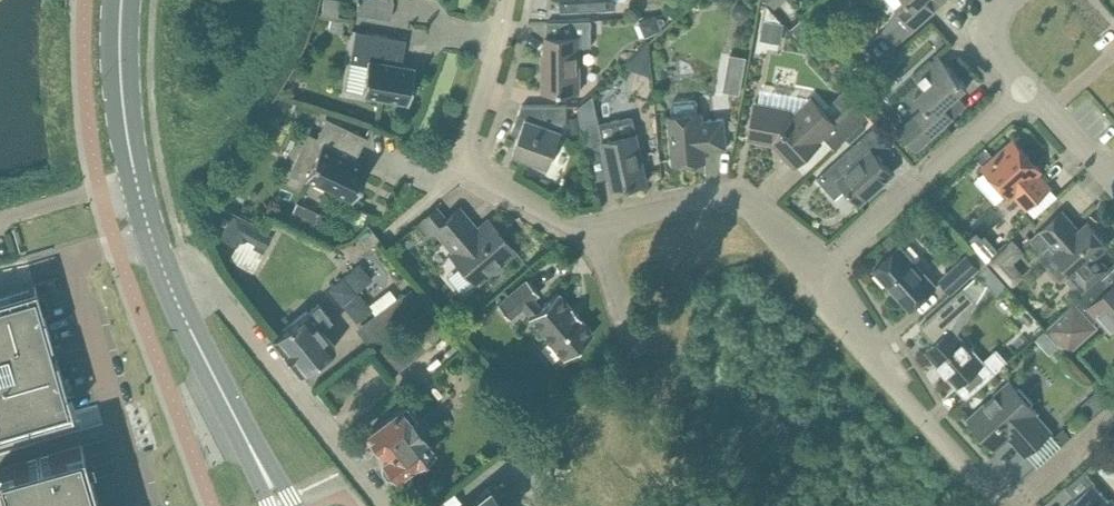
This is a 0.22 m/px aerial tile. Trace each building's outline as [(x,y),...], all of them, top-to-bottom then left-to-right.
[(323,11),(338,13),(339,0),(324,0),(323,11)] [(357,13),(391,18),(393,3),(394,0),(393,0),(359,0),(357,13)] [(563,9),(615,6),(614,0),(618,0),(562,0),(563,9)] [(775,8),(784,0),(768,0),(775,8)] [(895,8),(897,10),(883,31),(884,33),(896,46),(936,10),(935,10),(946,0),(888,0),(895,8)] [(804,18),(791,29),(818,59),(831,47),(804,18)] [(760,39),(781,43),(784,23),(764,20),(760,39)] [(546,69),(542,69),(542,91),(565,91),(580,91),(580,46),(592,46),(591,21),(586,21),(564,21),(547,21),(547,36),(546,36),(546,69)] [(363,93),(409,101),(414,68),(401,65),(406,39),(356,30),(350,61),(368,64),(363,93)] [(890,51),(884,56),(894,66),(899,62),(890,51)] [(729,53),(727,69),(743,72),(745,55),(729,53)] [(915,76),(925,87),(916,95),(925,105),(898,130),(917,151),(954,118),(954,117),(967,105),(958,95),(968,87),(939,55),(915,76)] [(749,139),(773,143),(795,167),(811,152),(821,142),(820,140),(824,136),(836,124),(833,121),(812,98),(762,89),(759,104),(756,103),(749,139)] [(275,93),(266,106),(278,115),(288,102),(275,93)] [(599,120),(605,119),(599,93),(578,107),(580,115),(581,121),(583,130),(589,156),(605,153),(613,189),(648,182),(637,133),(603,141),(599,120)] [(671,103),(672,116),(670,116),(674,163),(706,160),(705,149),(727,148),(724,119),(702,121),(701,114),(699,114),(698,101),(694,98),(673,100),(671,103)] [(836,124),(824,136),(837,149),(846,140),(845,139),(861,123),(862,124),(870,116),(855,100),(833,121),(836,124)] [(513,154),(549,167),(566,121),(567,121),(567,105),(522,105),(514,127),(522,129),(513,154)] [(580,115),(570,117),(573,132),(583,130),(581,121),(580,115)] [(291,172),(306,180),(308,177),(353,198),(368,167),(355,161),(366,136),(326,117),(317,137),(309,133),(291,172)] [(840,180),(860,202),(893,172),(880,157),(891,147),(873,127),(817,178),(829,190),(840,180)] [(984,166),(1011,196),(1014,193),(1028,207),(1050,187),(1037,173),(1041,169),(1014,140),(984,166)] [(453,250),(450,253),(476,283),(514,251),(522,261),(524,260),(489,220),(474,232),(470,227),(473,225),(458,208),(445,220),(435,207),(417,222),(429,235),(436,229),(453,250)] [(1097,255),(1109,245),(1088,222),(1080,229),(1063,211),(1041,230),(1042,230),(1031,240),(1042,251),(1049,245),(1074,272),(1067,279),(1080,293),(1109,267),(1097,255)] [(232,214),(220,238),(238,247),(241,242),(248,240),(256,244),(265,248),(272,235),(263,230),(232,214)] [(977,232),(968,241),(974,248),(986,261),(995,253),(981,238),(977,232)] [(892,254),(874,269),(910,309),(937,285),(901,246),(891,235),(882,243),(892,254)] [(1010,245),(990,261),(992,264),(1014,288),(1027,276),(1015,264),(1027,252),(1014,238),(1009,244),(1010,245)] [(986,261),(974,248),(967,255),(941,279),(953,292),(986,261)] [(343,277),(329,289),(356,321),(372,308),(358,292),(374,278),(360,262),(343,277)] [(988,264),(978,273),(997,293),(1005,282),(988,264)] [(1046,327),(1068,352),(1098,326),(1094,322),(1099,317),(1111,331),(1113,328),(1113,266),(1046,327)] [(580,318),(581,317),(572,307),(571,307),(558,292),(540,307),(533,298),(539,293),(527,279),(498,304),(510,318),(523,307),(530,315),(529,316),(564,358),(593,333),(580,318)] [(0,296),(0,434),(73,413),(36,285),(0,296)] [(963,286),(920,326),(935,343),(927,351),(946,372),(944,374),(956,387),(959,385),(969,396),(986,382),(993,376),(1003,366),(993,354),(985,362),(973,348),(971,349),(952,328),(962,311),(975,299),(963,286)] [(417,309),(416,307),(423,302),(412,287),(405,293),(403,292),(356,328),(369,346),(417,309)] [(272,339),(300,374),(318,360),(335,347),(319,327),(330,319),(318,304),(308,312),(307,311),(272,339)] [(389,342),(381,348),(397,370),(405,364),(436,341),(434,339),(447,329),(429,305),(413,317),(416,320),(389,341),(389,342)] [(962,410),(996,448),(1012,434),(1016,439),(1014,441),(1025,454),(1051,431),(1035,413),(1037,412),(1010,382),(970,418),(963,409),(962,410)] [(385,457),(382,459),(397,477),(414,463),(434,448),(422,432),(426,429),(406,403),(384,420),(367,434),(385,457)] [(1065,429),(1055,438),(1062,446),(1072,437),(1065,429)] [(0,469),(0,491),(4,505),(100,505),(82,445),(0,469)] [(1099,480),(1113,466),(1113,449),(1112,446),(1088,468),(1099,480)] [(1093,484),(1068,505),(1113,505),(1093,484)] [(491,486),(466,505),(507,505),(491,486)]
